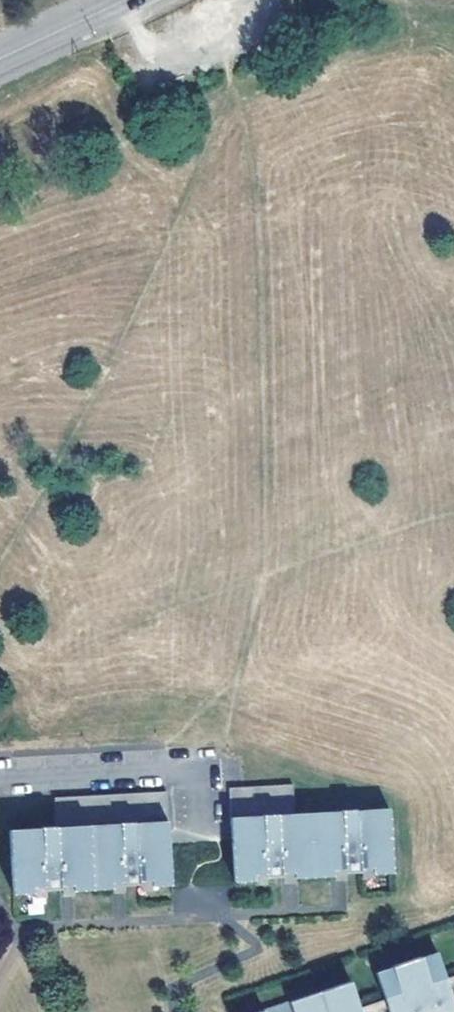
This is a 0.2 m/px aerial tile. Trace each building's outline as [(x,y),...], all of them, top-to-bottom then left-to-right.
[(293,784),(229,788),(234,881),(254,880),(254,874),(266,873),(266,876),(282,875),(282,873),(288,872),(293,872),(294,877),(333,875),(333,870),(339,870),(345,869),(345,872),(361,871),(361,868),(373,867),(373,873),(393,872),(390,809),(294,814),(293,784)] [(178,885),(173,791),(61,797),(63,827),(15,829),(19,894),(39,892),(39,886),(51,886),(51,889),(67,888),(67,885),(72,884),(78,884),(78,890),(119,888),(118,882),(123,882),(130,882),(130,884),(146,883),(145,880),(158,880),(158,885),(178,885)] [(390,1011),(445,1011),(444,1011),(453,1008),(453,1001),(438,953),(422,958),(422,957),(393,967),(393,968),(377,973),(390,1011)] [(350,981),(258,1011),(362,1011),(350,981)]
